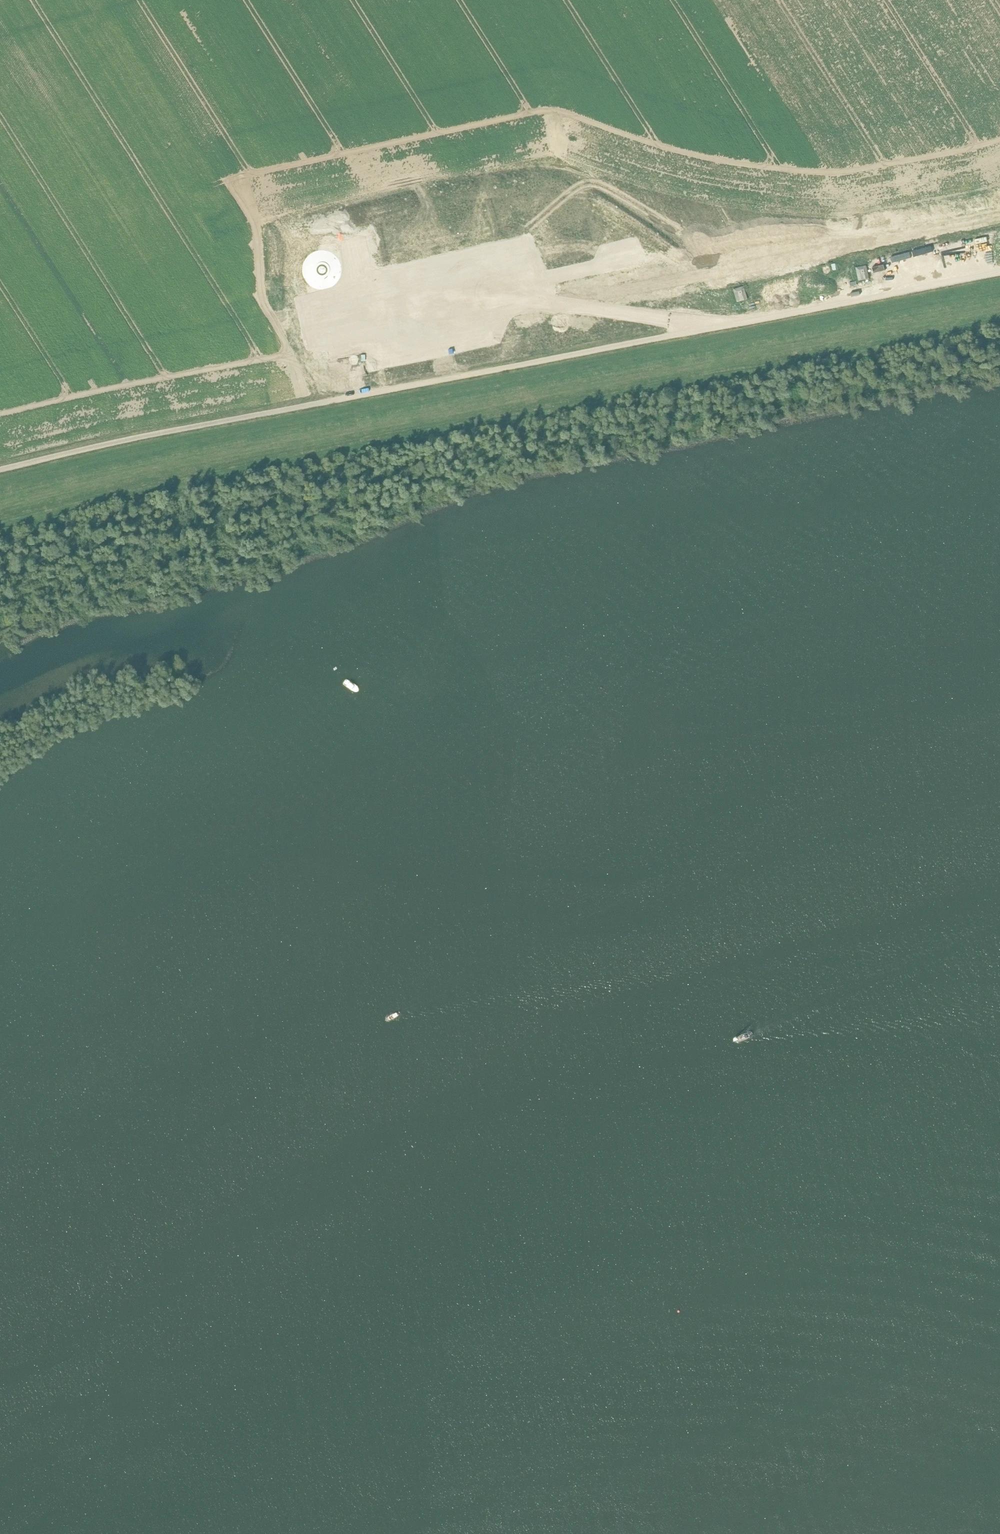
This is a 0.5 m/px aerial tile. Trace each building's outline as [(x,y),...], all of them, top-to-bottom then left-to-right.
[(315,268),(314,270),(315,272),(316,275),(317,276),(320,277),(322,278),(324,277),(326,276),(328,275),(329,272),(330,270),(329,268),(328,266),(326,264),(324,263),(322,262),(320,263),(317,264),(316,266),(315,268)] [(867,266),(856,268),(859,283),(870,281),(867,266)] [(744,286),(733,289),(737,304),(748,301),(744,286)]
